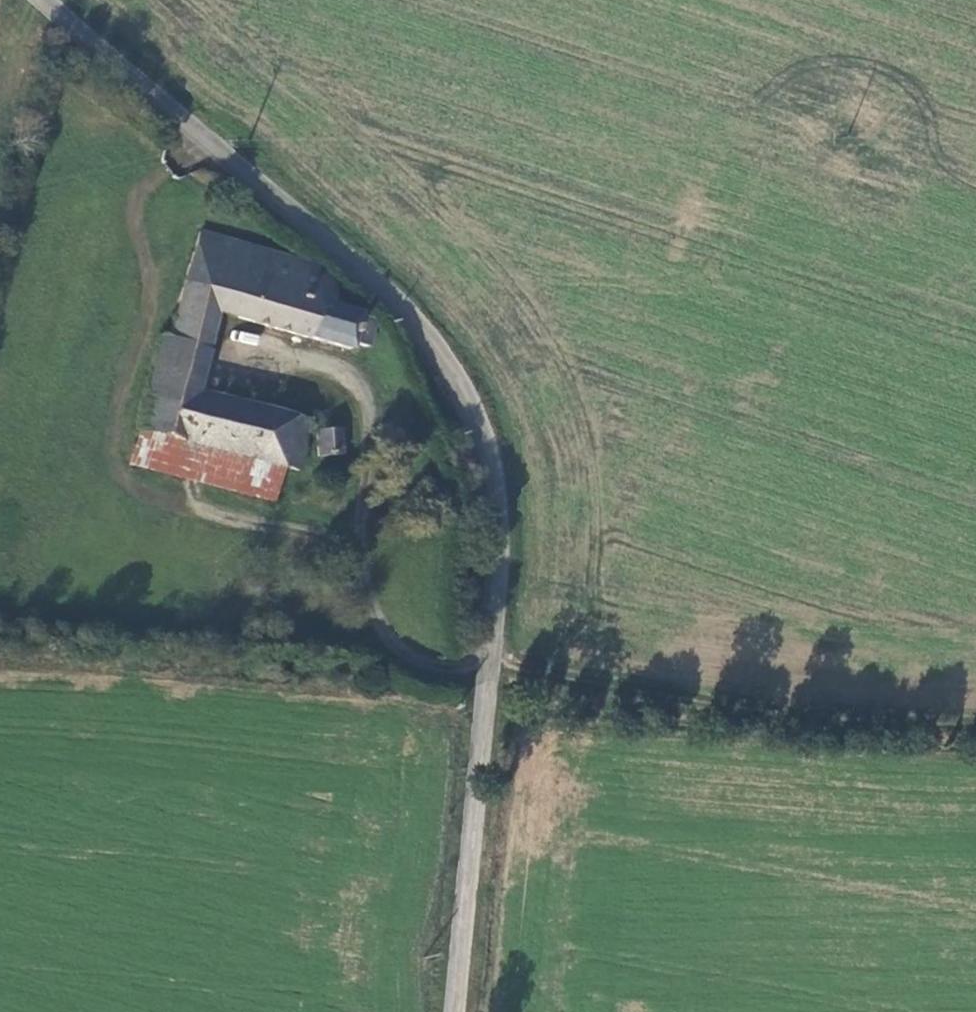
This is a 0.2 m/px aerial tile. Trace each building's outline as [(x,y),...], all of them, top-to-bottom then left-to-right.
[(292,476),(306,429),(193,398),(216,314),(346,354),(350,347),(364,351),(371,326),(354,321),(356,318),(336,311),(340,299),(332,296),(335,287),(317,273),(200,235),(170,341),(161,339),(138,428),(140,429),(133,466),(194,485),(246,501),(257,467),(292,476)] [(317,436),(318,459),(339,460),(339,436),(317,436)] [(257,467),(246,501),(264,507),(276,472),(257,467)]
